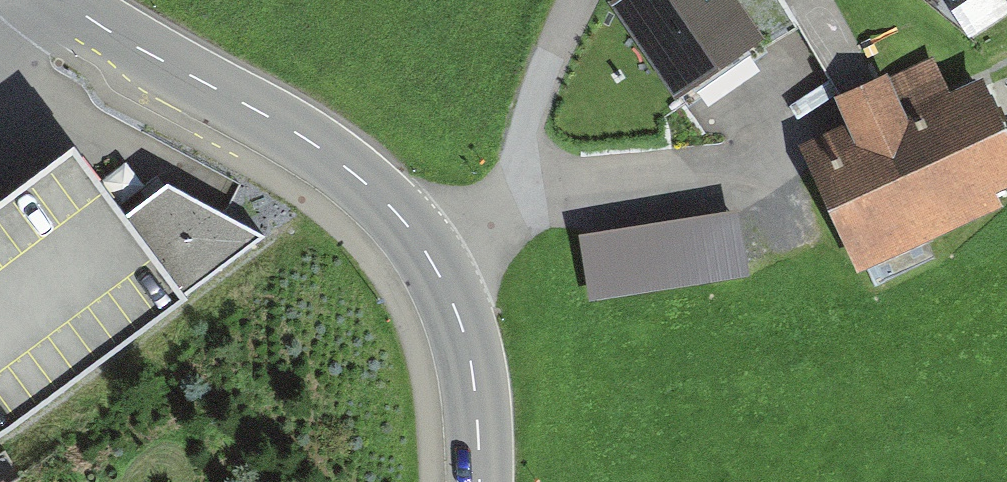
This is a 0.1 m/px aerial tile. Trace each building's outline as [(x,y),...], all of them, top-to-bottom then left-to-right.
[(690,73),(703,63),(750,127),(800,90),(755,29),(772,16),(760,0),(635,0),(690,73)] [(984,32),(1006,20),(1006,0),(966,0),(984,32)] [(1006,232),(1006,101),(1005,98),(970,113),(957,80),(914,102),(907,92),(853,115),(866,143),(822,161),(881,294),(1006,232)] [(170,187),(127,215),(73,150),(0,205),(0,428),(259,237),(170,187)] [(588,229),(595,302),(781,284),(774,211),(588,229)]
